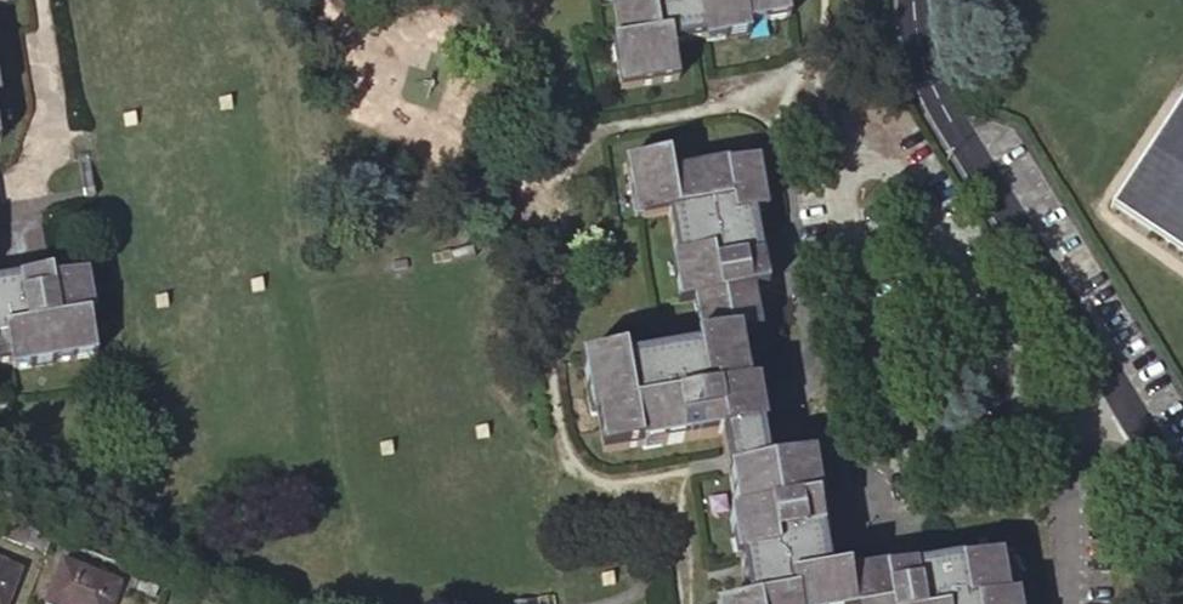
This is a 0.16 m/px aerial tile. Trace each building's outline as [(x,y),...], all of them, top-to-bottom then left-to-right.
[(785,17),(783,0),(622,0),(622,1),(612,3),(619,43),(612,44),(619,88),(676,78),(670,42),(703,37),(703,41),(746,33),(745,24),(785,17)] [(1109,208),(1182,257),(1182,96),(1109,208)] [(86,195),(96,193),(89,152),(79,153),(86,195)] [(636,217),(661,213),(668,259),(665,259),(671,301),(686,299),(692,338),(687,339),(688,348),(626,358),(625,351),(580,359),(590,417),(596,416),(602,453),(641,446),(642,450),(722,437),(735,517),(729,519),(736,562),(740,562),(746,603),(1013,603),(1013,602),(1004,603),(996,561),(956,568),(954,564),(882,577),(881,573),(842,579),(842,575),(828,578),(816,509),(821,508),(813,460),(768,468),(761,428),(757,429),(755,412),(762,411),(757,386),(748,388),(740,337),(760,333),(754,291),(768,289),(756,213),(769,212),(759,160),(729,166),(729,162),(674,172),(671,153),(627,162),(636,217)] [(435,265),(475,259),(473,247),(433,253),(435,265)] [(11,362),(12,367),(96,353),(90,312),(98,311),(91,270),(53,277),(51,269),(0,278),(0,363),(11,362)] [(118,583),(62,561),(45,603),(110,603),(118,583)] [(19,570),(0,562),(0,603),(6,603),(19,570)] [(553,594),(500,602),(501,603),(555,603),(553,594)]
